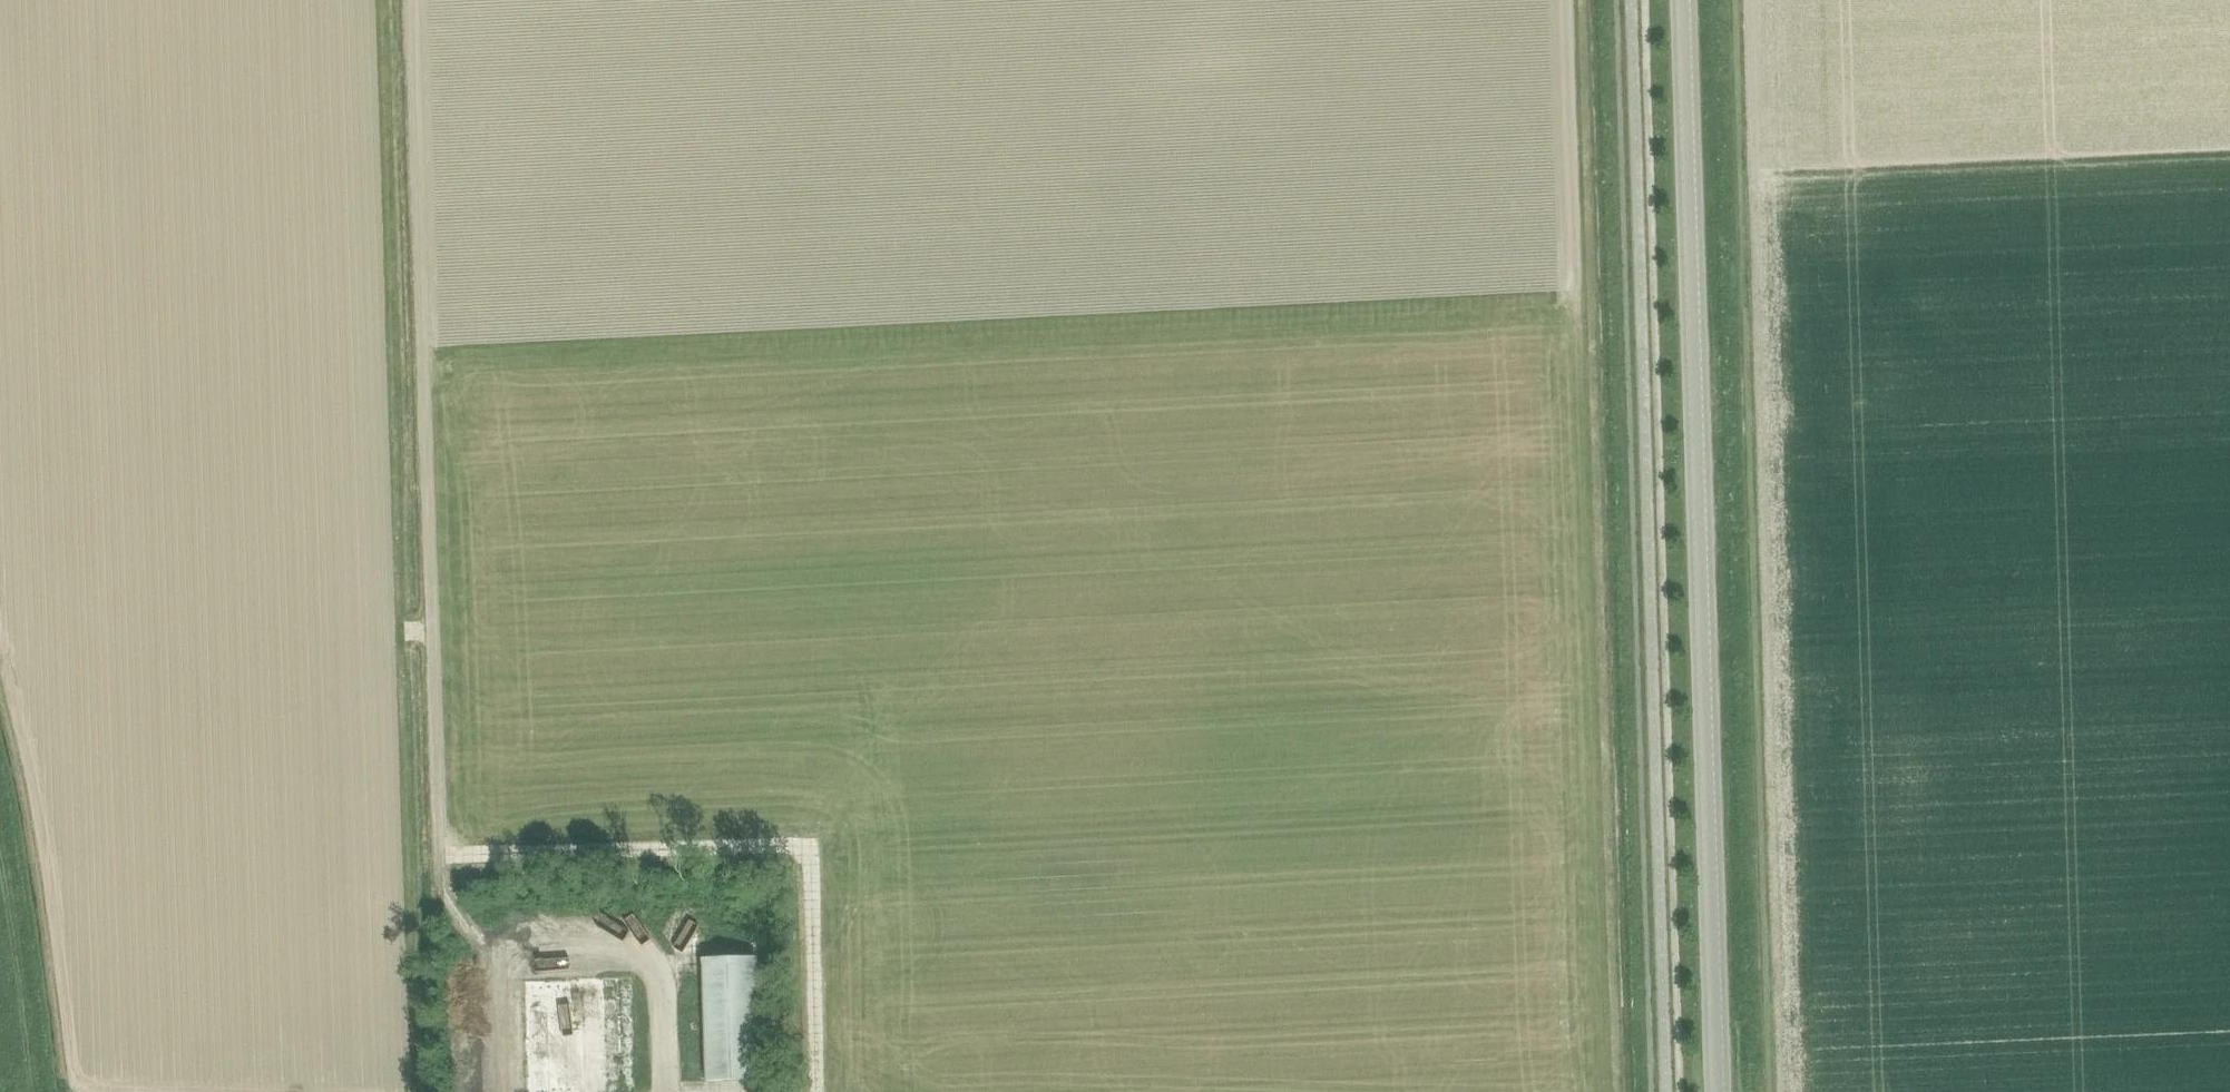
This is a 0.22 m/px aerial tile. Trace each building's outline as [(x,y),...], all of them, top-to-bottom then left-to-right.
[(756,960),(702,962),(705,1080),(759,1079),(756,960)] [(693,1015),(702,1014),(700,964),(692,964),(693,1015)] [(520,984),(524,1091),(610,1091),(606,982),(520,984)]
